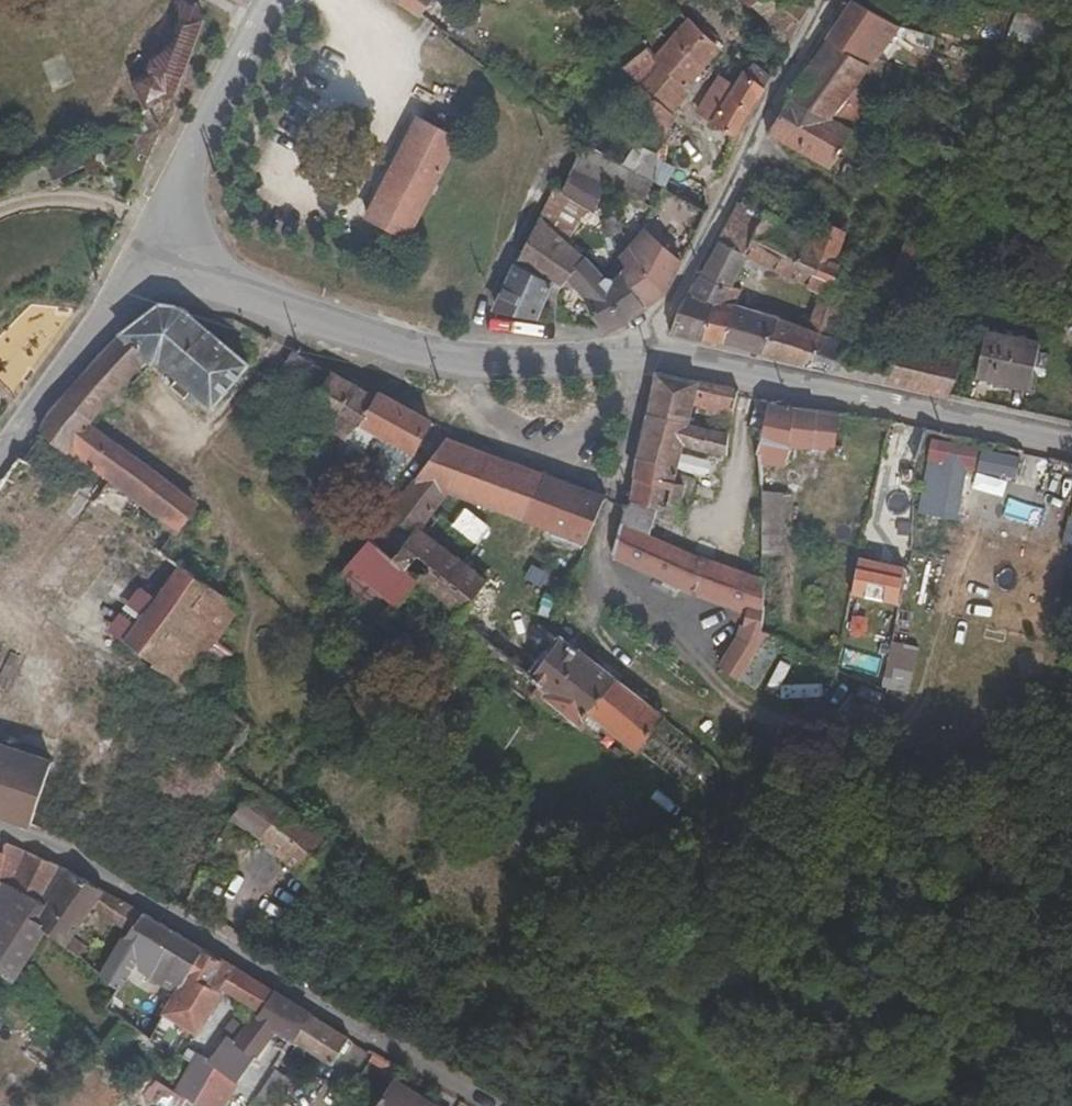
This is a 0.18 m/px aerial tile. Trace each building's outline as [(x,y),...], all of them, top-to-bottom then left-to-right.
[(185,0),(176,0),(179,20),(176,33),(172,41),(158,56),(146,60),(151,70),(131,78),(148,109),(179,96),(206,19),(198,3),(190,3),(185,0)] [(430,0),(393,0),(418,18),(430,0)] [(757,10),(764,16),(768,20),(785,0),(743,0),(757,10)] [(810,3),(806,0),(785,0),(768,20),(792,37),(810,3)] [(888,37),(895,25),(852,0),(850,0),(825,39),(870,67),(876,57),(888,37)] [(900,16),(908,0),(872,0),(900,16)] [(1059,26),(1062,18),(1024,0),(1015,0),(1009,17),(1040,28),(1043,22),(1059,26)] [(688,87),(720,49),(687,18),(655,55),(688,87)] [(932,36),(919,31),(895,25),(888,37),(927,49),(932,36)] [(870,67),(825,39),(789,95),(830,120),(870,67)] [(688,87),(655,55),(646,48),(622,65),(638,80),(619,104),(660,128),(667,133),(676,115),(674,111),(691,90),(688,87)] [(849,128),(858,112),(893,63),(876,57),(870,67),(830,120),(789,95),(767,134),(830,169),(837,156),(852,129),(849,128)] [(695,111),(717,124),(738,138),(770,76),(753,60),(746,70),(742,68),(733,82),(717,73),(695,111)] [(406,236),(465,123),(441,112),(433,126),(418,117),(366,215),(406,236)] [(657,152),(664,153),(667,133),(660,128),(657,152)] [(112,166),(121,144),(115,141),(107,164),(112,166)] [(635,143),(621,162),(581,141),(571,171),(613,191),(642,203),(653,181),(655,157),(657,152),(635,143)] [(82,167),(71,146),(45,160),(55,180),(82,167)] [(676,170),(676,164),(655,157),(653,181),(663,187),(706,209),(706,186),(676,170)] [(608,201),(613,191),(571,171),(563,193),(594,213),(600,200),(608,201)] [(587,226),(594,213),(563,193),(553,188),(539,215),(582,254),(585,248),(571,238),(579,223),(587,226)] [(838,254),(853,205),(829,195),(827,199),(811,242),(838,254)] [(821,290),(830,295),(848,259),(838,254),(811,242),(780,227),(781,221),(740,202),(719,240),(747,255),(821,290)] [(611,278),(582,254),(539,215),(516,265),(560,288),(567,281),(583,296),(603,329),(605,331),(624,322),(645,306),(621,272),(611,278)] [(621,230),(616,215),(600,220),(604,235),(621,230)] [(645,306),(666,293),(681,261),(645,229),(621,256),(627,265),(621,272),(645,306)] [(593,260),(608,256),(601,235),(586,240),(593,260)] [(884,320),(877,338),(894,344),(895,342),(898,326),(902,327),(931,262),(937,249),(908,235),(888,278),(848,259),(830,295),(822,318),(834,324),(843,303),(884,320)] [(699,274),(723,282),(732,286),(747,255),(719,240),(699,274)] [(555,300),(560,288),(516,265),(495,309),(557,321),(555,300)] [(690,291),(670,333),(702,341),(713,301),(723,282),(699,274),(690,291)] [(713,301),(702,341),(724,344),(736,303),(742,289),(732,286),(723,282),(713,301)] [(834,324),(822,318),(830,295),(821,290),(807,326),(829,336),(834,324)] [(762,354),(774,315),(736,303),(724,344),(762,354)] [(213,410),(250,367),(182,309),(160,305),(119,337),(100,355),(40,433),(69,455),(177,536),(199,509),(88,426),(147,361),(152,366),(157,362),(213,410)] [(823,369),(890,384),(948,397),(961,357),(948,354),(953,333),(938,330),(933,350),(895,342),(894,344),(890,360),(855,349),(836,340),(839,326),(834,324),(829,336),(807,326),(774,315),(762,354),(823,369)] [(1029,388),(1038,342),(986,330),(976,376),(1029,388)] [(373,435),(416,457),(433,423),(378,393),(375,398),(350,383),(291,350),(273,384),(319,411),(335,421),(329,429),(362,455),(373,435)] [(736,388),(656,375),(648,413),(690,423),(692,413),(729,422),(731,411),(736,390),(736,388)] [(746,393),(736,390),(731,411),(741,414),(746,393)] [(744,471),(743,483),(760,483),(759,451),(771,404),(746,393),(741,414),(735,437),(742,438),(737,470),(744,471)] [(812,450),(817,410),(771,404),(759,451),(760,483),(781,488),(791,448),(812,450)] [(834,453),(839,414),(817,410),(812,450),(834,453)] [(301,438),(317,447),(320,444),(329,429),(335,421),(319,411),(301,438)] [(690,423),(648,413),(637,460),(678,474),(681,464),(685,448),(725,459),(728,432),(690,423)] [(356,474),(369,460),(362,455),(329,429),(320,444),(356,474)] [(51,478),(69,455),(40,433),(20,459),(51,478)] [(930,438),(920,516),(965,521),(975,444),(930,438)] [(486,454),(445,439),(412,482),(448,495),(467,502),(486,454)] [(486,454),(467,502),(525,524),(543,475),(512,464),(486,454)] [(57,482),(163,556),(177,536),(69,455),(51,478),(57,482)] [(678,474),(637,460),(633,480),(670,489),(667,502),(679,507),(683,494),(691,498),(696,481),(678,474)] [(724,480),(681,464),(678,474),(696,481),(723,490),(724,480)] [(543,475),(525,524),(539,529),(559,480),(543,475)] [(389,478),(372,502),(389,514),(405,490),(389,478)] [(539,529),(585,546),(604,497),(559,480),(539,529)] [(670,489),(633,480),(627,506),(622,525),(649,536),(657,511),(666,514),(665,518),(681,523),(684,509),(679,507),(667,502),(670,489)] [(1065,523),(1071,485),(1052,481),(1045,519),(1065,523)] [(526,680),(559,638),(554,634),(421,532),(448,495),(412,482),(405,490),(389,514),(412,532),(391,560),(416,580),(458,615),(452,621),(493,654),(526,680)] [(984,534),(1026,544),(1032,522),(990,511),(984,534)] [(333,586),(379,625),(399,602),(416,580),(391,560),(412,532),(389,514),(333,586)] [(693,556),(649,536),(622,525),(611,558),(690,596),(692,591),(697,593),(696,596),(744,613),(742,629),(719,666),(754,690),(785,643),(763,631),(764,580),(715,564),(693,556)] [(786,527),(762,527),(763,575),(783,575),(782,555),(787,555),(786,527)] [(717,546),(697,541),(693,556),(715,564),(717,546)] [(859,559),(851,598),(897,608),(905,568),(859,559)] [(200,665),(217,642),(240,610),(178,567),(122,642),(185,687),(200,665)] [(416,580),(399,602),(440,636),(452,621),(458,615),(416,580)] [(716,761),(678,730),(559,638),(526,680),(539,689),(531,698),(537,704),(544,698),(579,728),(590,715),(687,790),(696,794),(706,793),(714,789),(718,782),(721,770),(716,761)] [(219,678),(236,655),(217,642),(200,665),(219,678)] [(776,664),(775,694),(822,696),(822,686),(787,684),(788,665),(776,664)] [(78,845),(154,729),(158,721),(127,697),(87,693),(77,720),(81,723),(51,766),(0,750),(0,819),(78,845)] [(257,792),(230,823),(256,842),(282,810),(257,792)] [(256,842),(298,876),(316,853),(324,842),(282,810),(256,842)] [(14,979),(44,933),(28,919),(59,867),(5,844),(3,853),(0,852),(0,969),(14,979)] [(65,950),(92,911),(104,892),(59,867),(28,919),(44,933),(65,950)] [(92,911),(108,920),(117,901),(104,892),(92,911)] [(108,920),(129,932),(142,914),(117,901),(108,920)] [(148,988),(152,983),(174,995),(187,975),(202,949),(142,914),(129,932),(100,977),(99,979),(120,992),(129,977),(148,988)] [(235,967),(202,949),(187,975),(219,993),(221,991),(235,967)] [(235,967),(221,991),(232,997),(245,973),(235,967)] [(245,973),(232,997),(257,1013),(273,990),(245,973)] [(185,1029),(196,1036),(219,993),(187,975),(174,995),(162,1015),(165,1017),(154,1034),(173,1046),(185,1029)] [(257,1058),(276,1032),(292,1043),(310,1013),(273,990),(257,1013),(234,1043),(255,1057),(257,1058)] [(292,1043),(331,1067),(350,1039),(310,1013),(292,1043)] [(231,1077),(236,1082),(255,1057),(234,1043),(228,1038),(209,1062),(196,1054),(173,1093),(193,1105),(217,1066),(231,1077)] [(382,1070),(378,1075),(392,1081),(399,1069),(373,1054),(368,1062),(382,1070)] [(217,1066),(193,1105),(212,1105),(231,1077),(217,1066)] [(274,1069),(255,1098),(269,1105),(274,1105),(290,1081),(274,1069)] [(153,1105),(192,1105),(193,1105),(173,1093),(154,1081),(141,1099),(153,1105)] [(392,1081),(377,1105),(430,1105),(392,1081)]
